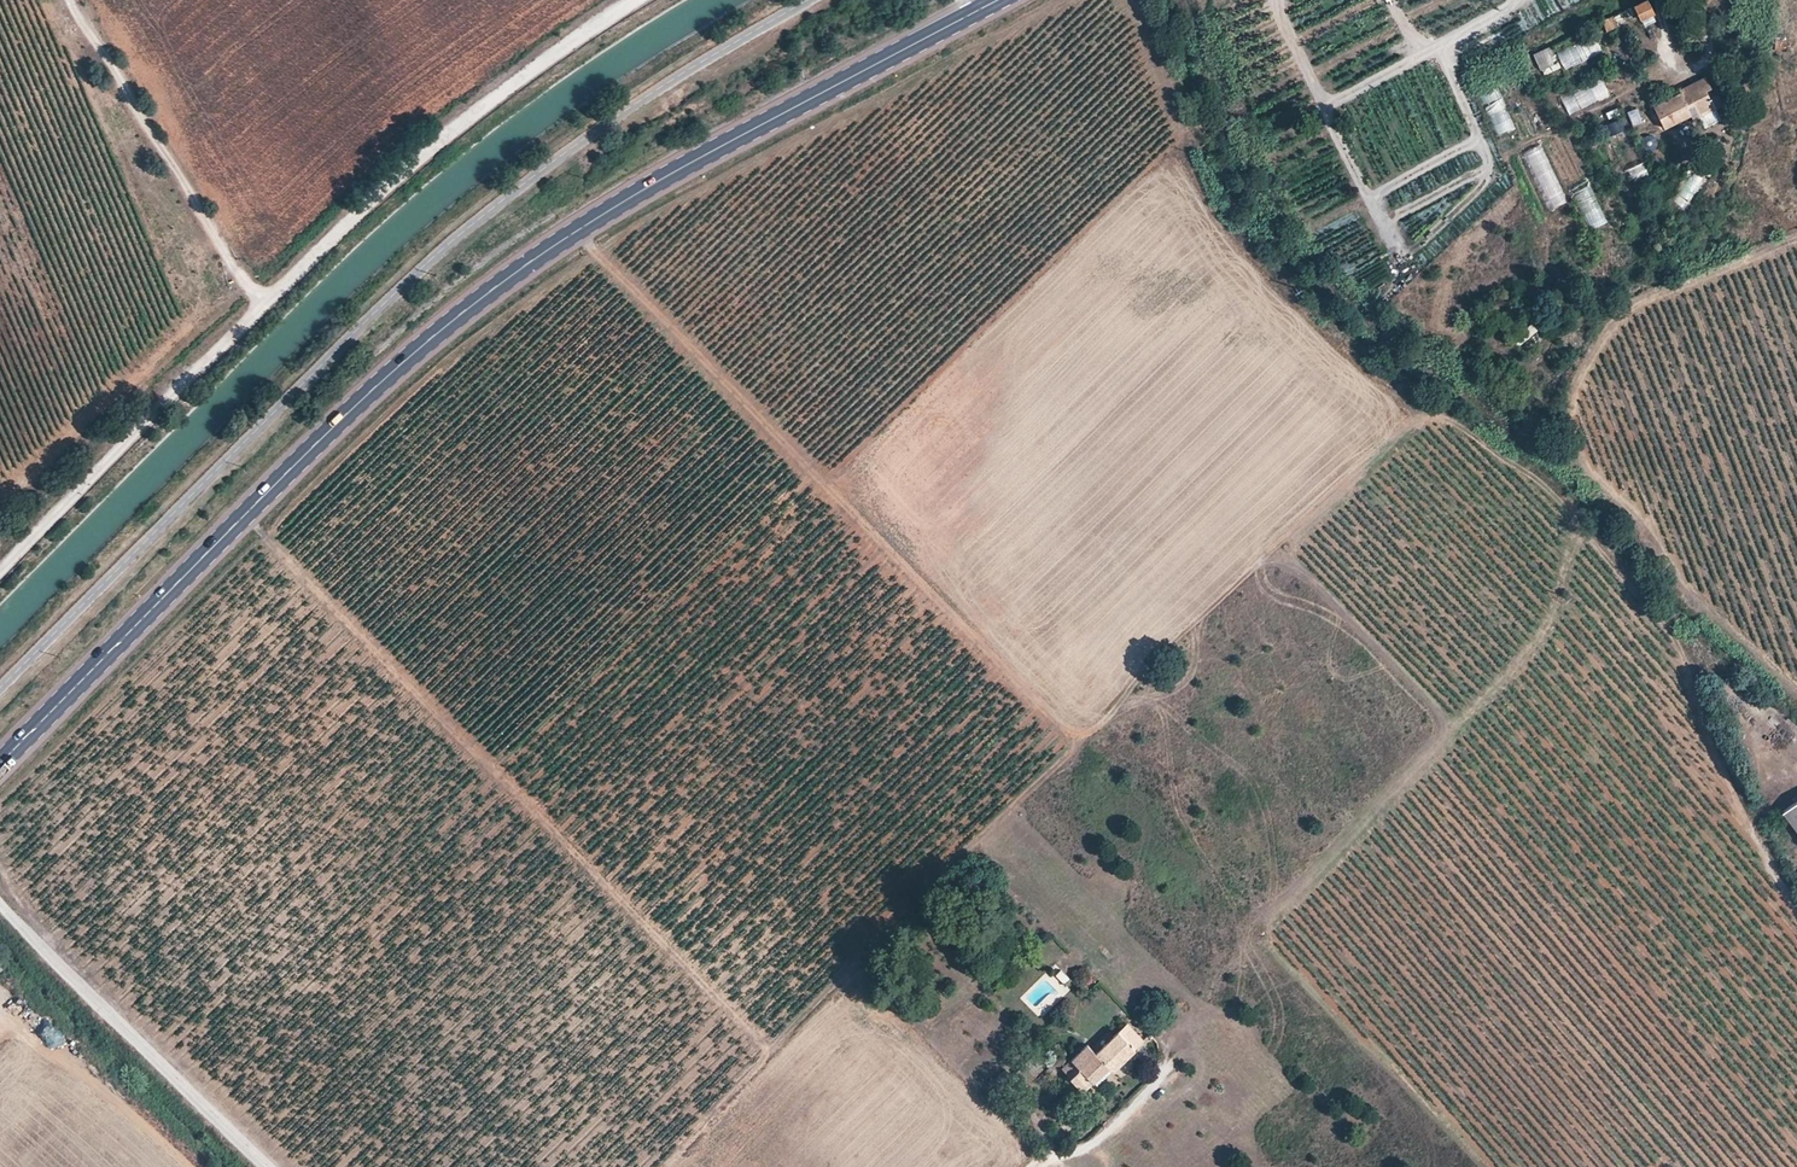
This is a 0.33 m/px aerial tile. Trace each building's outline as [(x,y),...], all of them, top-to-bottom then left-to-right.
[(1629,20),(1637,16),(1639,19),(1652,12),(1646,0),(1643,0),(1624,9),(1629,20)] [(1600,21),(1605,31),(1619,24),(1614,15),(1600,21)] [(1557,50),(1562,67),(1602,56),(1598,39),(1557,50)] [(1537,52),(1544,65),(1557,59),(1551,46),(1537,52)] [(1561,97),(1568,113),(1625,89),(1618,73),(1561,97)] [(1650,106),(1662,129),(1690,115),(1679,92),(1650,106)] [(1609,138),(1629,130),(1624,118),(1604,126),(1609,138)] [(1644,145),(1653,147),(1656,138),(1646,136),(1644,145)] [(1550,211),(1569,202),(1541,145),(1522,154),(1550,211)] [(1674,203),(1688,210),(1703,178),(1689,171),(1674,203)] [(1591,181),(1573,187),(1586,231),(1604,225),(1591,181)] [(1519,347),(1539,333),(1532,324),(1512,338),(1519,347)] [(1796,834),(1796,799),(1780,812),(1796,834)] [(1064,1070),(1085,1092),(1111,1068),(1114,1072),(1146,1041),(1129,1023),(1097,1054),(1089,1046),(1064,1070)] [(59,1047),(65,1041),(52,1028),(46,1034),(59,1047)]
